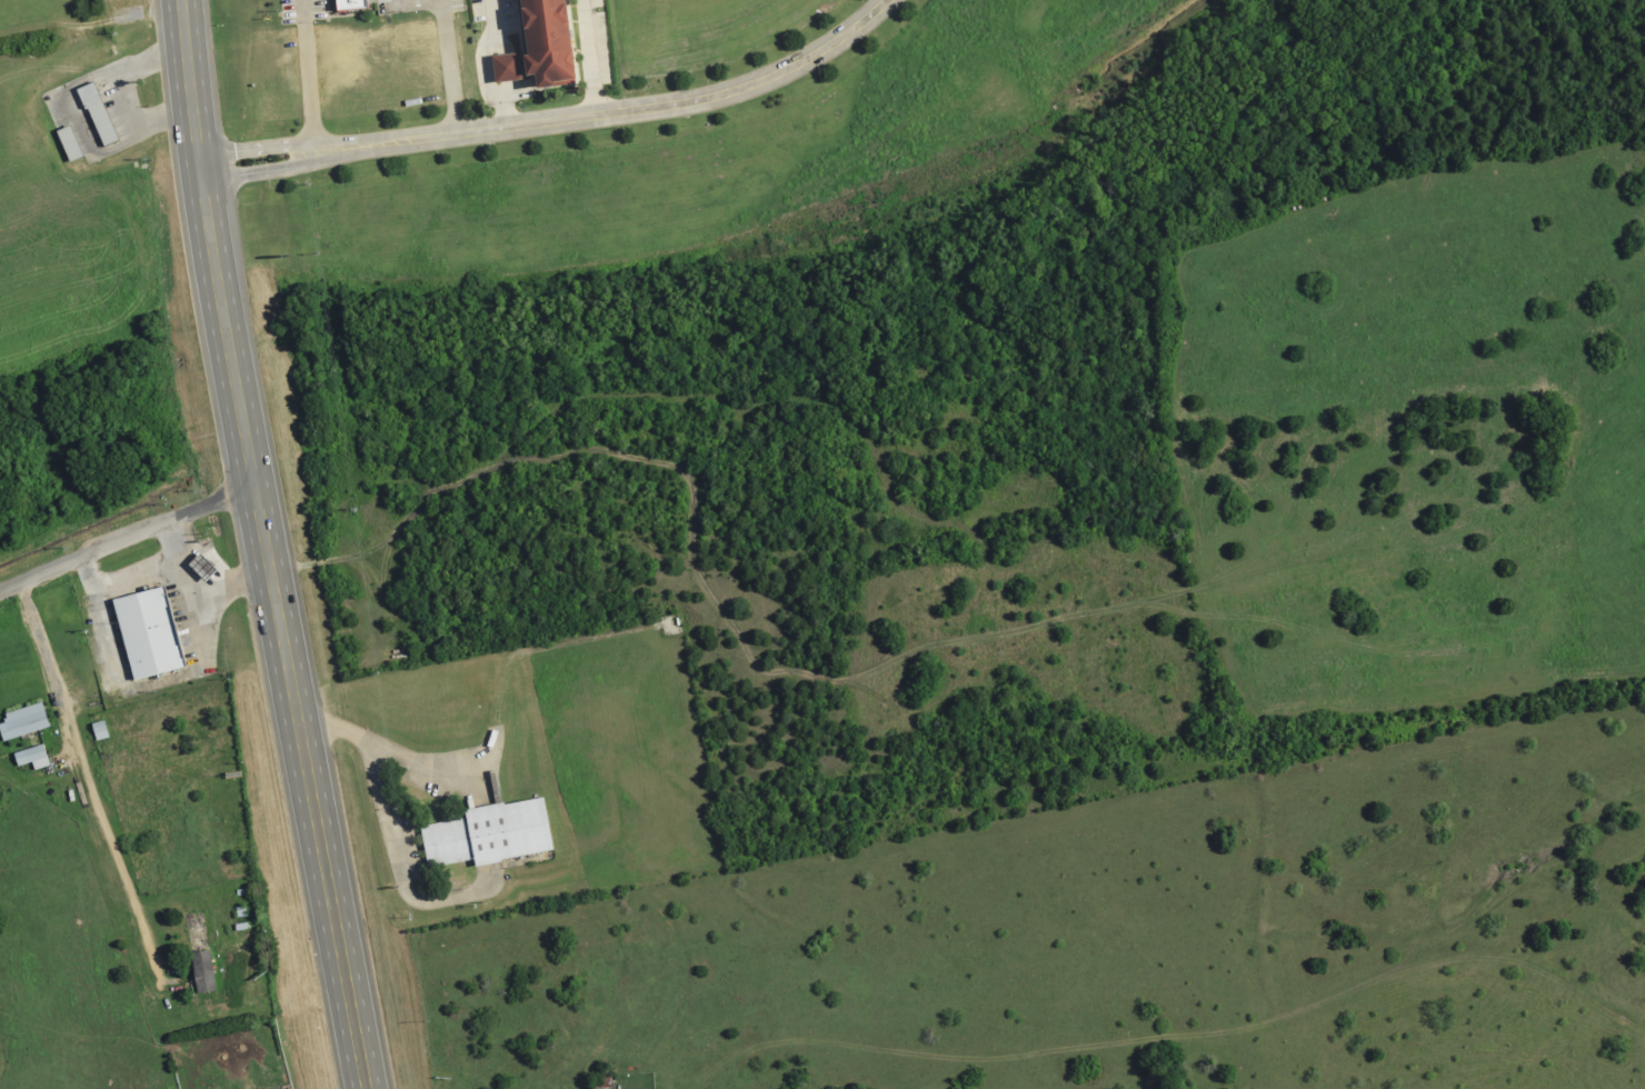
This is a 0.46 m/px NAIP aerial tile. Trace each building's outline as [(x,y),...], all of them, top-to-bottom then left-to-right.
[(327,12),(326,0),(368,0),(368,10),(357,11),(327,12)] [(537,89),(524,0),(561,0),(574,83),(537,89)] [(491,56),(520,51),(525,79),(495,83),(491,56)] [(77,90),(94,81),(122,140),(104,149),(77,90)] [(70,164),(83,159),(70,128),(57,132),(70,164)] [(188,562),(198,551),(216,569),(206,579),(188,562)] [(110,600),(162,583),(188,663),(136,680),(110,600)] [(46,726),(0,741),(0,715),(38,701),(46,726)] [(31,763),(33,771),(49,766),(42,744),(12,754),(16,767),(31,763)] [(422,838),(469,829),(467,820),(479,818),(546,807),(556,859),(505,868),(490,871),(477,873),(476,867),(429,875),(425,851),(423,843),(422,838)] [(192,955),(212,951),(217,989),(196,991),(192,955)]
